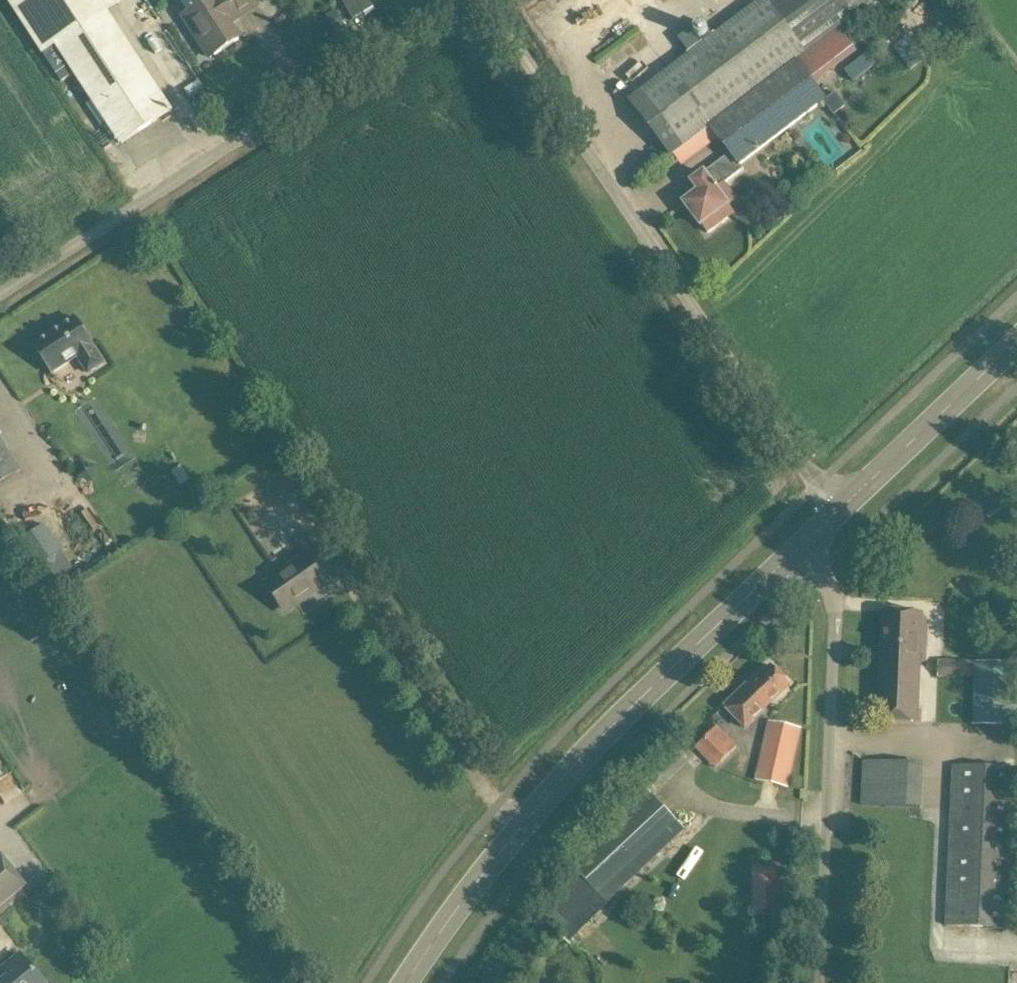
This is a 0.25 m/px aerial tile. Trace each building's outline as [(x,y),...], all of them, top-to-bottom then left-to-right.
[(120,3),(118,0),(11,0),(9,1),(62,82),(75,74),(121,144),(172,112),(107,12),(120,3)] [(258,5),(255,0),(207,0),(183,16),(210,58),(239,39),(229,24),(258,5)] [(353,20),(374,8),(370,0),(341,0),(353,20)] [(877,0),(774,0),(771,2),(769,0),(764,0),(645,88),(630,100),(672,156),(710,127),(839,30),(877,0)] [(829,102),(815,84),(856,52),(839,30),(710,127),(730,154),(731,153),(742,164),(829,102)] [(872,51),(842,69),(849,82),(880,64),(872,51)] [(693,183),(687,187),(694,196),(684,203),(692,214),(690,215),(692,218),(694,217),(701,225),(702,225),(708,233),(736,212),(729,204),(730,203),(736,198),(725,183),(745,169),(742,164),(731,153),(730,154),(692,182),(693,183)] [(33,345),(52,374),(78,357),(88,373),(103,363),(93,347),(94,346),(75,318),(33,345)] [(21,472),(0,440),(0,486),(21,472)] [(45,525),(19,542),(37,570),(46,582),(47,585),(50,583),(55,579),(62,575),(72,568),(70,566),(62,553),(61,553),(63,552),(45,525)] [(323,582),(325,581),(307,556),(266,584),(283,610),(309,592),(311,596),(326,586),(323,582)] [(878,721),(917,723),(921,643),(917,643),(918,613),(887,611),(886,645),(882,645),(878,721)] [(937,677),(976,678),(974,724),(1010,725),(1016,725),(1016,703),(1011,702),(1012,664),(976,663),(938,662),(937,677)] [(749,688),(747,685),(724,707),(745,728),(790,685),(772,666),(749,688)] [(756,780),(787,787),(801,728),(769,721),(756,780)] [(701,743),(721,764),(737,748),(716,727),(701,743)] [(864,762),(862,805),(899,807),(901,764),(884,763),(864,762)] [(1011,929),(1016,791),(1016,769),(954,766),(947,926),(1011,929)] [(21,792),(14,773),(0,778),(0,785),(5,798),(21,792)] [(606,905),(686,830),(647,788),(568,863),(574,869),(600,898),(606,905)] [(27,885),(1,852),(0,853),(0,906),(27,885)] [(749,862),(751,912),(778,911),(777,862),(749,862)] [(21,955),(5,969),(11,977),(4,982),(44,982),(21,955)]
